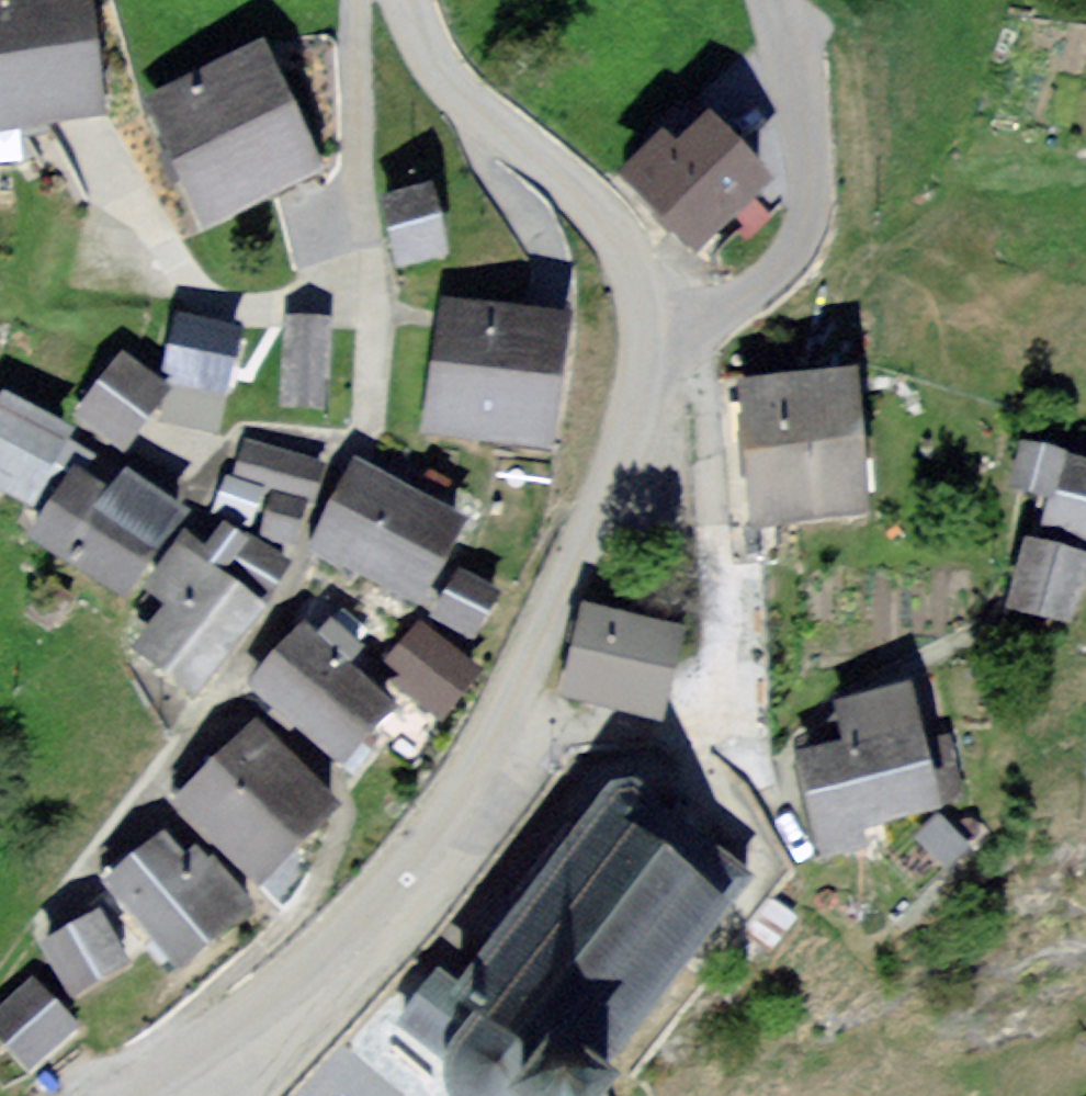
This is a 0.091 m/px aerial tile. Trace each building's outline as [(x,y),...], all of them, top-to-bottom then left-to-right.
[(83,109),(74,0),(0,0),(0,116),(83,109)] [(248,38),(136,91),(194,213),(306,159),(248,38)] [(739,175),(673,108),(603,176),(670,244),(739,175)] [(408,266),(462,260),(453,189),(400,195),(408,266)] [(524,303),(409,286),(389,416),(503,434),(524,303)] [(216,318),(160,309),(142,417),(198,426),(216,318)] [(298,316),(296,408),(343,409),(345,317),(298,316)] [(140,385),(92,348),(49,402),(96,440),(140,385)] [(852,381),(750,390),(761,518),(863,509),(852,381)] [(0,392),(0,495),(4,497),(46,417),(0,392)] [(95,588),(148,504),(55,446),(2,530),(95,588)] [(1028,449),(1018,486),(1059,497),(1045,546),(1034,543),(1018,603),(1067,616),(1085,548),(1085,464),(1028,449)] [(442,614),(489,521),(369,460),(322,553),(442,614)] [(231,576),(153,522),(115,576),(139,593),(100,649),(154,687),(231,576)] [(465,574),(449,625),(499,640),(515,589),(465,574)] [(387,609),(350,658),(404,698),(441,649),(387,609)] [(679,631),(587,609),(567,692),(659,714),(679,631)] [(400,710),(313,631),(254,696),(341,775),(400,710)] [(846,742),(803,751),(824,853),(861,845),(856,821),(933,805),(908,686),(838,701),(846,742)] [(299,795),(214,711),(134,792),(219,876),(299,795)] [(403,1021),(455,1060),(452,1069),(453,1085),(460,1095),(524,1095),(561,1046),(600,1075),(747,877),(615,779),(459,987),(440,973),(403,1021)] [(214,900),(137,813),(70,872),(147,959),(214,900)] [(96,959),(66,904),(11,934),(41,989),(96,959)] [(8,976),(0,983),(0,1062),(9,1071),(56,1025),(8,976)] [(561,1046),(524,1095),(603,1095),(612,1084),(600,1075),(561,1046)]
